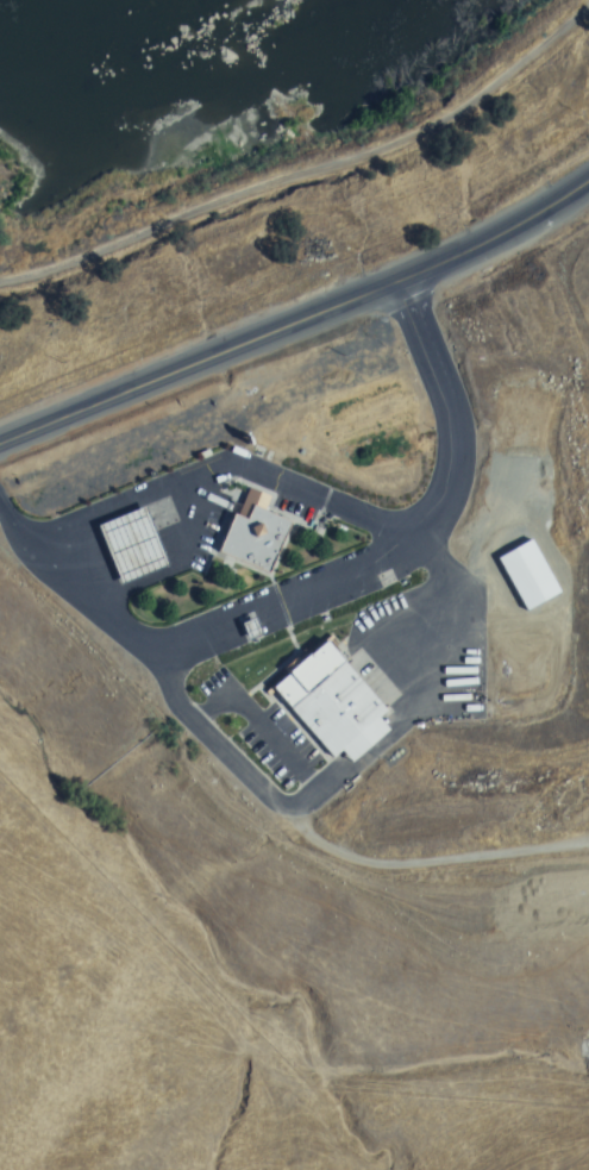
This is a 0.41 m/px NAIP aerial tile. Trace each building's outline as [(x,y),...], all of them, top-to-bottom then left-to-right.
[(263,511),(251,506),(245,520),(236,517),(249,488),(269,498),(263,511)] [(251,506),(263,511),(290,523),(268,575),(217,552),(233,515),(236,517),(245,520),(251,506)] [(119,586),(168,567),(144,507),(95,526),(119,586)] [(526,617),(559,597),(530,543),(495,562),(526,617)] [(270,687),(324,640),(386,709),(332,757),(270,687)]
